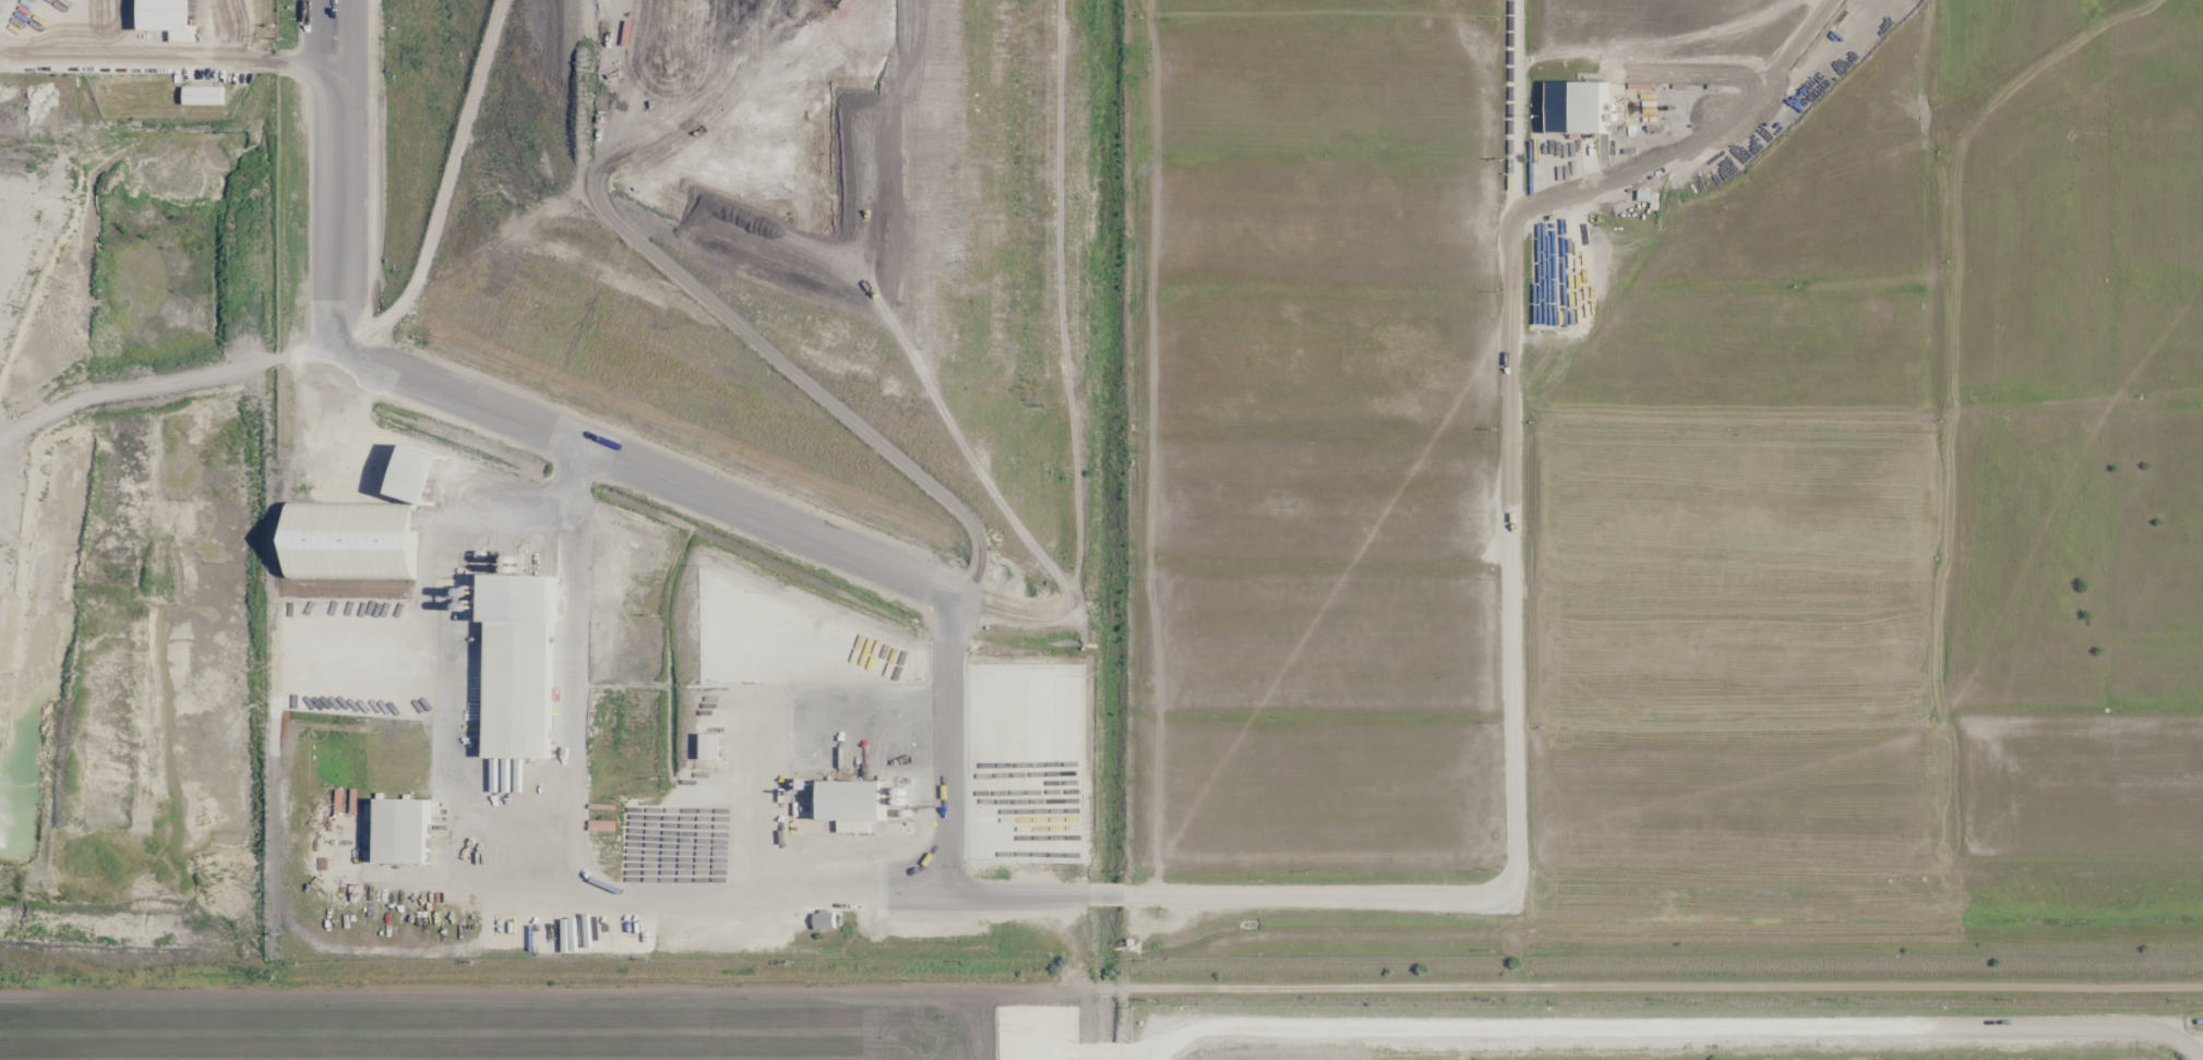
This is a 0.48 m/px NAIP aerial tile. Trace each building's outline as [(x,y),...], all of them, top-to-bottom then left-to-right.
[(1547,135),(1616,135),(1616,83),(1547,83),(1547,135)] [(398,494),(435,504),(449,453),(411,444),(398,494)] [(557,575),(491,574),(489,758),(555,759),(557,575)] [(703,760),(723,760),(723,734),(703,734),(703,760)] [(889,781),(824,781),(824,821),(889,821),(889,781)] [(431,799),(381,799),(381,863),(431,863),(431,799)]
